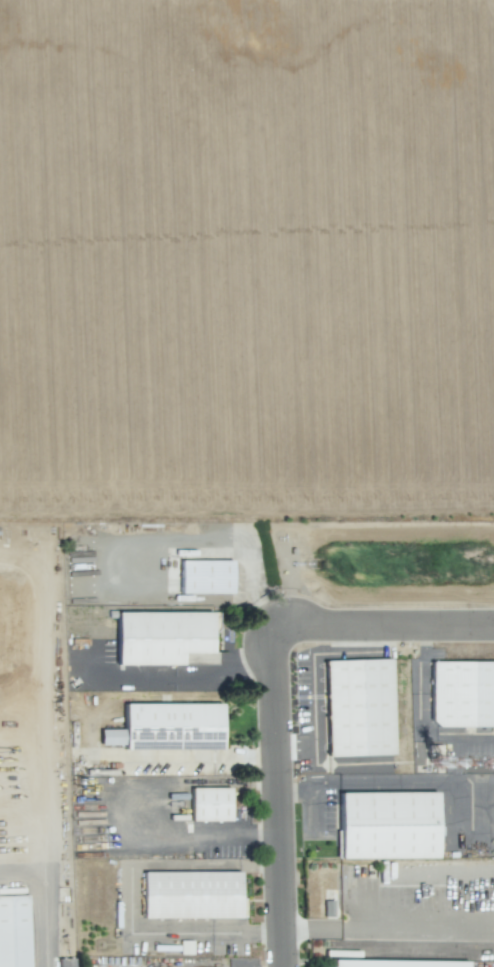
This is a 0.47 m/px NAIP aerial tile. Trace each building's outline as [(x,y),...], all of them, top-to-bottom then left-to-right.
[(179,596),(179,563),(236,563),(236,596),(179,596)] [(114,667),(186,667),(186,655),(216,655),(216,615),(114,614),(114,667)] [(322,664),(395,662),(398,758),(325,760),(322,664)] [(430,664),(493,664),(493,729),(438,729),(431,722),(430,664)] [(123,706),(123,751),(225,751),(225,706),(123,706)] [(189,791),(233,791),(233,825),(189,824),(189,791)] [(442,859),(441,795),(338,796),(338,860),(442,859)] [(141,921),(243,921),(243,875),(141,875),(141,921)] [(30,898),(33,966),(0,966),(0,899),(30,898)] [(74,958),(58,959),(58,966),(74,966),(74,958)]
